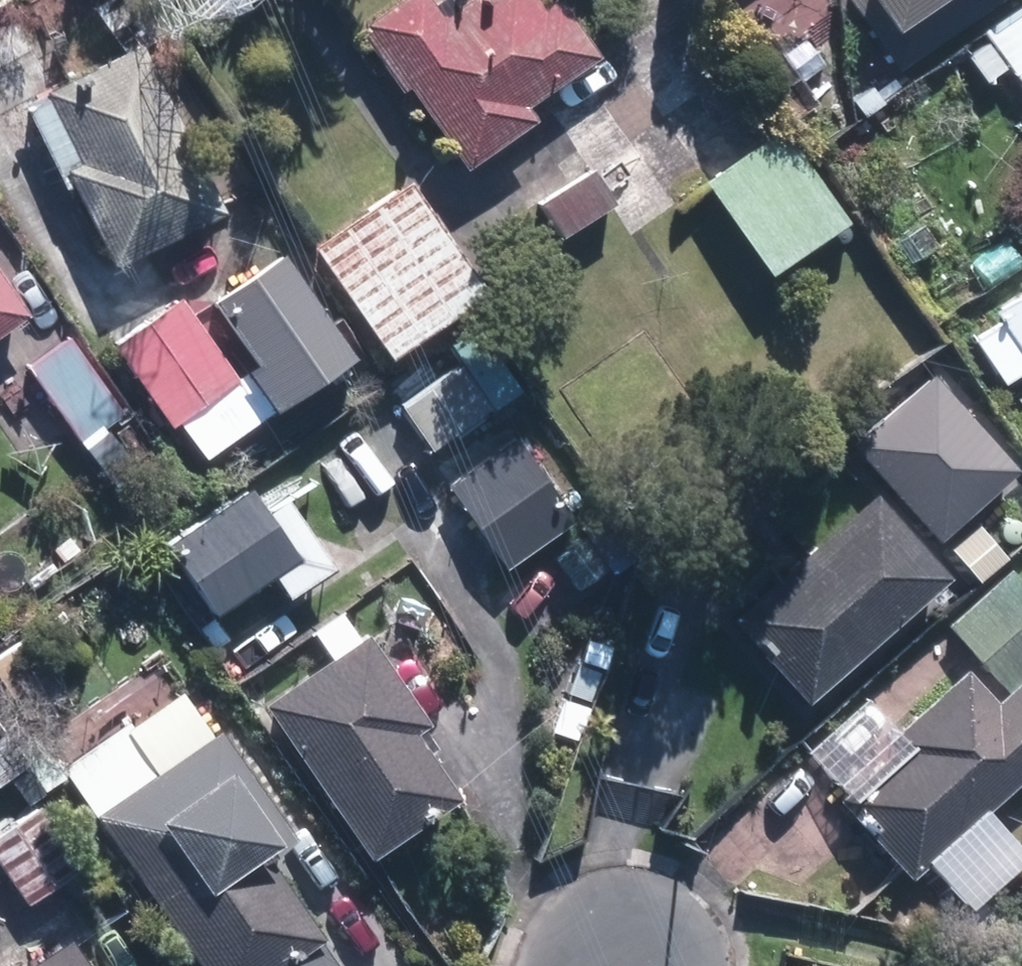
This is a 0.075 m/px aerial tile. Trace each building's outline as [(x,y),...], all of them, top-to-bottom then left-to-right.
[(546,1),(545,0),(466,0),(449,12),(441,0),(396,0),(369,18),(469,162),(543,111),(534,98),(606,48),(573,0),(547,0),(546,1)] [(904,15),(926,0),(894,0),(904,15)] [(987,24),(1021,73),(1021,0),(987,24)] [(122,256),(233,203),(154,40),(44,93),(122,256)] [(786,120),(709,176),(775,266),(852,210),(786,120)] [(621,197),(600,163),(546,197),(567,230),(621,197)] [(417,170),(320,238),(398,348),(495,280),(417,170)] [(363,346),(292,245),(223,293),(265,352),(240,370),(186,292),(119,339),(176,420),(185,414),(211,453),(363,346)] [(0,258),(0,331),(34,306),(0,258)] [(976,323),(1013,375),(1021,368),(1021,291),(976,323)] [(483,319),(455,339),(469,359),(407,402),(436,443),(497,400),(501,406),(530,386),(483,319)] [(76,331),(35,359),(87,437),(129,409),(76,331)] [(922,368),(844,420),(881,476),(959,424),(922,368)] [(520,431),(454,478),(512,559),(578,511),(520,431)] [(305,550),(258,480),(175,536),(222,606),(305,550)] [(880,486),(737,611),(810,694),(953,568),(880,486)] [(952,618),(1009,682),(1021,671),(1021,598),(1001,574),(952,618)] [(373,626),(270,696),(376,848),(466,787),(423,725),(436,716),(373,626)] [(970,662),(890,734),(899,745),(845,793),(916,870),(1021,775),(1021,673),(999,694),(970,662)] [(326,934),(330,930),(269,841),(293,825),(224,724),(102,807),(212,965),(348,965),(326,934)] [(45,801),(0,833),(0,848),(34,895),(87,858),(45,801)] [(76,931),(25,965),(101,965),(76,931)]
